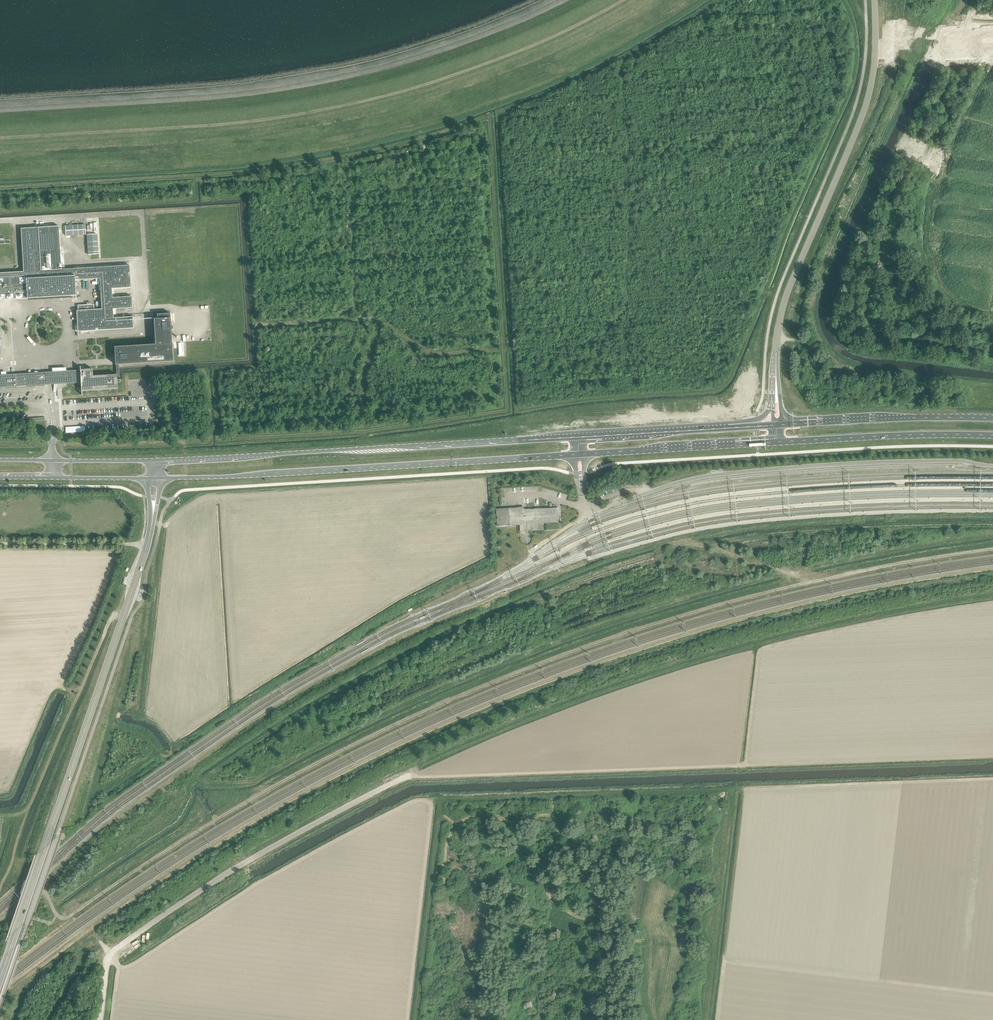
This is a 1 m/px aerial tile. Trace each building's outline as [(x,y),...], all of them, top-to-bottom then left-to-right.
[(65,226),(66,236),(86,235),(85,225),(65,226)] [(62,269),(59,226),(21,228),(24,271),(0,273),(0,300),(76,295),(75,280),(100,278),(102,309),(94,309),(94,304),(78,305),(78,310),(77,310),(78,328),(75,328),(76,332),(133,328),(133,317),(114,318),(113,309),(132,308),(131,296),(112,298),(112,289),(131,287),(130,276),(129,276),(129,273),(130,273),(130,265),(62,269)] [(97,234),(87,235),(88,254),(98,254),(97,234)] [(81,390),(82,390),(89,389),(89,390),(118,388),(117,383),(120,382),(120,381),(120,380),(121,380),(121,379),(120,380),(119,368),(119,364),(173,361),(170,313),(157,314),(157,319),(154,319),(155,344),(114,347),(116,365),(117,374),(89,376),(89,374),(89,371),(84,371),(81,371),(81,370),(80,370),(79,370),(78,370),(66,371),(66,367),(52,368),(53,377),(54,377),(54,379),(57,379),(57,383),(73,382),(81,382),(81,390)] [(36,373),(0,375),(0,387),(17,386),(26,386),(35,385),(37,385),(44,385),(44,372),(41,372),(36,373)] [(542,523),(559,522),(558,515),(557,515),(557,513),(558,513),(558,507),(543,508),(531,509),(522,510),(522,507),(519,507),(496,509),(497,516),(498,516),(498,518),(497,518),(497,526),(520,525),(520,531),(526,531),(542,530),(542,523)]
